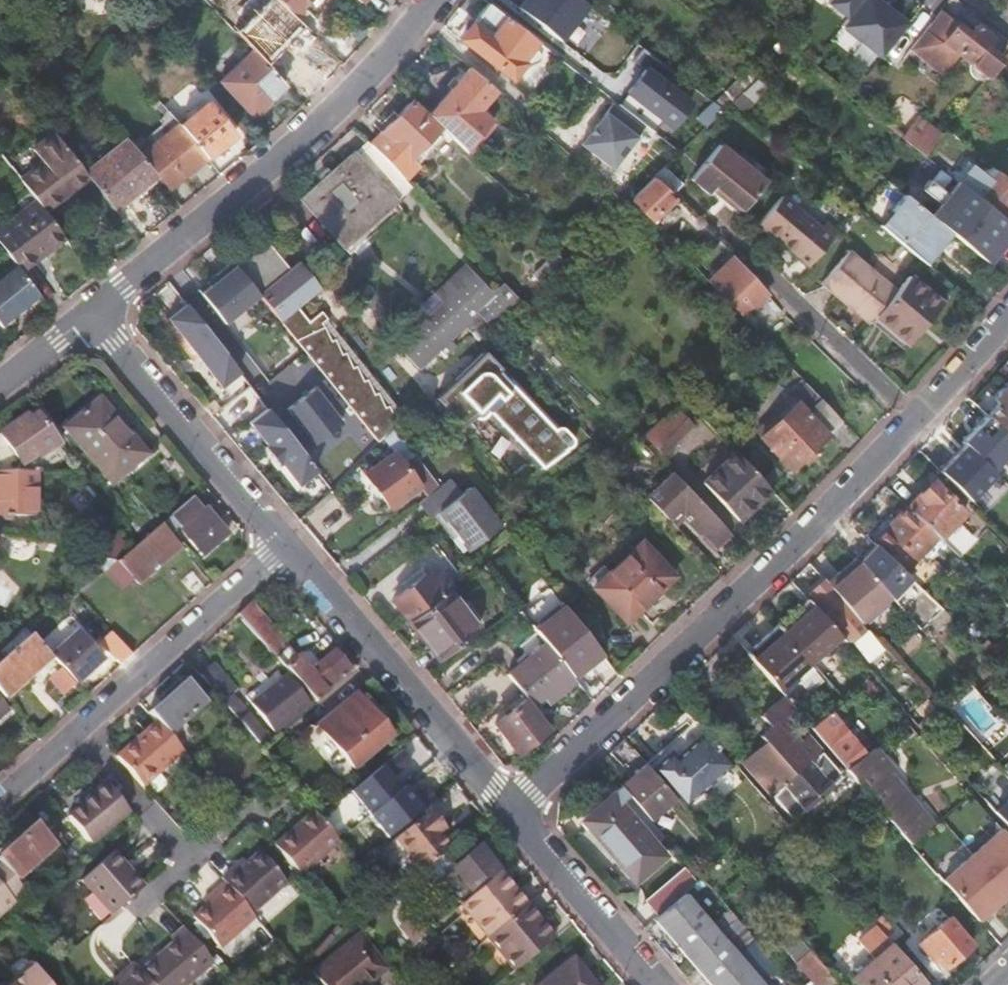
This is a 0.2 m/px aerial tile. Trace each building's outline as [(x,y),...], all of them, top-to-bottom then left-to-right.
[(293,15),(277,0),(254,0),(239,16),(266,43),(293,15)] [(293,15),(308,0),(277,0),(293,15)] [(581,0),(524,0),(520,6),(560,38),(587,5),(581,0)] [(828,3),(845,17),(859,0),(831,0),(828,3)] [(876,0),(859,0),(845,17),(840,25),(881,59),(907,24),(876,0)] [(520,59),(535,39),(530,35),(496,8),(487,2),(460,37),(510,78),(523,62),(520,59)] [(941,11),(911,49),(927,62),(928,60),(939,68),(946,68),(957,53),(971,64),(970,66),(970,68),(970,70),(970,72),(971,74),(972,76),(973,77),(974,79),(976,80),(978,80),(980,81),(982,81),(984,80),(986,80),(988,79),(988,78),(1003,60),(985,46),(993,37),(977,24),(973,30),(970,34),(965,30),(968,26),(962,21),(959,25),(956,23),(941,11)] [(677,73),(642,47),(633,60),(645,69),(628,90),(635,96),(625,109),(646,125),(653,131),(663,118),(671,125),(689,102),(668,85),(677,73)] [(251,113),(282,83),(251,50),(220,80),(251,113)] [(756,60),(713,102),(723,110),(732,102),(760,74),(766,68),(756,60)] [(495,90),(468,67),(439,101),(428,114),(440,126),(443,128),(447,132),(466,150),(493,122),(477,110),(495,90)] [(428,114),(412,99),(381,131),(370,143),(404,178),(417,164),(410,157),(440,126),(428,114)] [(646,125),(625,109),(616,101),(581,145),(612,169),(646,125)] [(179,125),(206,157),(234,135),(207,102),(179,125)] [(921,115),(903,138),(926,157),(945,134),(921,115)] [(180,179),(206,157),(179,125),(178,122),(152,143),(180,179)] [(443,128),(440,126),(410,157),(417,164),(447,132),(443,128)] [(45,162),(22,180),(37,200),(46,211),(87,175),(85,172),(54,132),(34,149),(45,162)] [(126,139),(85,172),(87,175),(119,216),(161,181),(126,139)] [(721,195),(741,211),(767,179),(737,155),(720,142),(692,176),(710,190),(713,186),(723,193),(721,195)] [(321,179),(359,223),(391,194),(396,199),(411,186),(404,178),(370,143),(356,155),(353,151),(321,179)] [(737,155),(767,179),(773,172),(743,148),(737,155)] [(1007,221),(1007,180),(1001,175),(994,184),(980,173),(968,190),(1000,215),(1007,221)] [(675,196),(654,177),(631,199),(651,220),(654,224),(663,215),(660,211),(664,207),(675,196)] [(338,241),(359,223),(321,179),(301,197),(338,241)] [(829,243),(833,238),(782,195),(756,225),(772,238),(774,236),(810,265),(818,256),(829,243)] [(926,263),(950,232),(924,210),(906,195),(893,211),(897,215),(885,230),(922,261),(926,263)] [(950,232),(956,237),(965,226),(933,199),(924,210),(950,232)] [(46,211),(37,200),(0,229),(0,243),(5,249),(15,262),(21,270),(65,236),(46,211)] [(999,272),(1007,260),(1007,221),(1000,215),(972,249),(999,272)] [(263,236),(232,262),(259,294),(377,439),(397,422),(388,403),(384,405),(377,390),(373,391),(366,376),(362,378),(355,363),(351,365),(344,349),(341,351),(334,336),(330,338),(323,324),(320,321),(326,316),(320,308),(308,318),(296,304),(319,286),(296,258),(287,265),(263,236)] [(849,250),(844,256),(892,296),(898,290),(849,250)] [(560,267),(565,262),(555,252),(542,265),(552,275),(560,267)] [(708,279),(717,288),(740,265),(731,256),(708,279)] [(892,296),(844,256),(834,269),(881,309),(892,296)] [(15,262),(0,274),(0,323),(1,324),(39,294),(21,270),(15,262)] [(259,294),(232,262),(217,274),(220,277),(201,293),(225,322),(259,294)] [(434,294),(442,302),(434,309),(457,336),(466,327),(471,333),(485,320),(494,329),(522,302),(504,284),(499,290),(498,289),(493,293),(486,300),(474,287),(481,281),(464,264),(434,294)] [(533,274),(542,284),(552,275),(542,265),(533,274)] [(717,288),(744,317),(769,293),(740,265),(717,288)] [(881,309),(834,269),(823,282),(870,322),(871,321),(876,316),(881,309)] [(898,290),(892,296),(881,309),(876,316),(909,344),(943,304),(910,276),(906,280),(898,290)] [(362,280),(346,295),(362,311),(378,295),(362,280)] [(239,370),(187,303),(169,317),(221,384),(239,370)] [(457,336),(434,309),(427,316),(420,308),(400,327),(408,335),(397,346),(421,371),(425,367),(439,353),(445,359),(457,347),(452,341),(457,336)] [(876,316),(871,321),(905,350),(909,344),(876,316)] [(423,400),(421,401),(434,415),(462,387),(449,374),(423,400)] [(1007,433),(1007,384),(1007,385),(996,397),(995,398),(998,401),(987,414),(1007,433)] [(295,416),(282,426),(303,454),(343,424),(314,386),(287,406),(295,416)] [(101,397),(65,427),(112,484),(147,453),(101,397)] [(793,469),(844,420),(822,397),(807,411),(798,402),(762,437),(793,469)] [(687,407),(657,436),(670,450),(700,422),(687,407)] [(282,426),(267,408),(251,422),(298,485),(316,470),(303,454),(282,426)] [(60,442),(34,409),(0,434),(22,465),(38,453),(40,456),(60,442)] [(394,427),(383,438),(394,451),(366,473),(369,477),(388,502),(392,506),(419,485),(405,466),(409,463),(427,485),(413,496),(418,502),(419,502),(439,485),(394,427)] [(745,527),(778,496),(741,457),(710,489),(745,527)] [(0,470),(0,514),(36,513),(36,470),(0,470)] [(662,495),(679,478),(676,475),(658,491),(662,495)] [(450,476),(439,485),(419,502),(431,517),(435,513),(447,528),(450,525),(457,534),(469,549),(500,525),(470,486),(462,492),(450,476)] [(388,502),(369,477),(364,484),(380,505),(388,502)] [(654,502),(682,531),(691,522),(704,535),(707,531),(725,549),(737,538),(679,478),(662,495),(654,502)] [(938,535),(941,538),(966,511),(933,480),(908,506),(938,535)] [(890,557),(906,571),(938,535),(908,506),(875,542),(890,557)] [(204,509),(182,528),(203,553),(226,534),(204,509)] [(139,541),(118,559),(132,576),(174,539),(160,523),(139,541)] [(879,569),(890,557),(875,542),(868,536),(856,549),(879,569)] [(132,576),(139,582),(180,546),(174,539),(132,576)] [(618,564),(650,600),(676,576),(643,541),(618,564)] [(861,563),(857,558),(842,572),(846,577),(861,563)] [(132,576),(118,559),(107,569),(121,585),(132,576)] [(829,583),(864,623),(893,598),(861,563),(846,577),(842,572),(829,583)] [(627,621),(650,600),(618,564),(595,586),(627,621)] [(392,600),(409,621),(442,594),(447,590),(450,588),(439,574),(431,582),(425,574),(392,600)] [(442,594),(409,621),(439,659),(477,629),(447,590),(442,594)] [(821,590),(814,596),(827,611),(828,611),(854,640),(865,630),(839,600),(834,604),(821,590)] [(787,635),(812,662),(822,653),(831,653),(845,640),(816,608),(812,603),(783,630),(787,635)] [(249,604),(237,615),(302,688),(312,699),(315,701),(352,671),(333,650),(309,671),(288,647),(281,654),(271,643),(278,636),(249,604)] [(602,653),(564,606),(534,630),(546,644),(572,676),(602,653)] [(77,630),(50,655),(51,656),(61,667),(63,669),(65,668),(77,681),(102,658),(77,630)] [(760,666),(784,695),(801,680),(802,671),(812,662),(787,635),(783,630),(752,658),(760,666)] [(121,665),(132,655),(111,632),(99,643),(114,661),(116,660),(121,665)] [(3,698),(51,656),(50,655),(30,633),(5,654),(0,658),(0,695),(3,698)] [(303,652),(313,664),(332,647),(322,636),(303,652)] [(576,681),(572,676),(546,644),(506,675),(525,698),(532,706),(557,685),(562,692),(576,681)] [(214,664),(200,675),(224,702),(231,695),(237,691),(214,664)] [(65,693),(76,682),(63,669),(61,667),(51,677),(65,693)] [(273,729),(312,699),(302,688),(296,693),(283,676),(252,701),(273,729)] [(189,683),(152,715),(156,721),(182,751),(184,752),(200,738),(185,721),(206,702),(189,683)] [(381,723),(360,698),(356,694),(319,725),(355,768),(393,737),(381,723)] [(224,702),(239,719),(240,720),(248,714),(231,695),(224,702)] [(364,695),(360,698),(381,723),(385,720),(364,695)] [(549,727),(532,706),(525,698),(493,725),(517,753),(549,727)] [(800,714),(790,702),(767,722),(776,732),(765,742),(771,748),(748,768),(793,820),(844,776),(823,751),(809,735),(801,742),(787,725),(800,714)] [(941,716),(935,709),(919,724),(925,731),(941,716)] [(830,711),(812,727),(848,769),(867,755),(830,711)] [(248,714),(240,720),(261,746),(269,740),(248,714)] [(677,800),(683,807),(685,805),(686,806),(727,769),(699,738),(705,732),(706,734),(708,732),(697,719),(646,764),(677,800)] [(137,738),(116,757),(142,787),(182,751),(156,721),(144,732),(146,734),(139,741),(137,738)] [(734,761),(708,732),(706,734),(705,732),(699,738),(727,769),(733,764),(732,763),(734,761)] [(645,763),(626,741),(614,754),(630,772),(645,763)] [(414,746),(387,769),(398,781),(393,784),(398,790),(402,786),(415,802),(437,784),(433,779),(439,774),(414,746)] [(867,755),(848,769),(883,810),(902,833),(906,837),(910,842),(912,844),(913,843),(929,830),(935,825),(914,801),(906,793),(890,774),(894,770),(883,756),(876,748),(867,755)] [(652,821),(677,800),(646,764),(623,788),(652,821)] [(129,809),(106,783),(69,816),(92,843),(129,809)] [(612,795),(581,821),(635,884),(665,858),(612,795)] [(449,825),(435,807),(402,834),(426,864),(434,858),(436,860),(455,844),(444,830),(449,825)] [(287,834),(274,844),(301,876),(340,842),(320,818),(313,811),(294,828),(296,830),(289,837),(287,834)] [(354,813),(342,824),(351,835),(364,825),(354,813)] [(37,824),(26,834),(22,830),(6,844),(10,848),(0,857),(0,862),(2,864),(17,881),(56,845),(37,824)] [(929,830),(913,843),(918,849),(934,836),(929,830)] [(233,868),(231,869),(263,903),(286,883),(258,851),(246,862),(235,871),(233,868)] [(80,881),(111,917),(115,913),(124,905),(144,887),(130,872),(128,874),(122,867),(124,865),(113,852),(84,878),(80,881)] [(434,858),(426,864),(428,866),(436,860),(434,858)] [(25,891),(17,881),(2,864),(0,865),(0,913),(25,891)] [(263,903),(231,869),(221,878),(225,882),(252,913),(263,903)] [(514,881),(504,869),(468,899),(468,900),(479,913),(475,917),(491,936),(532,902),(514,881)] [(220,948),(256,917),(252,913),(225,882),(211,894),(214,897),(205,904),(192,916),(220,948)] [(990,936),(1002,925),(1005,928),(1007,925),(1007,903),(994,887),(978,900),(966,886),(956,895),(990,936)] [(654,921),(710,984),(764,984),(685,894),(654,921)] [(468,900),(464,904),(475,917),(479,913),(468,900)] [(522,966),(523,967),(559,935),(548,922),(532,902),(491,936),(506,955),(510,952),(522,966)] [(922,938),(918,942),(931,956),(935,953),(947,967),(974,944),(951,917),(924,940),(922,938)] [(879,927),(889,938),(896,932),(887,921),(879,927)] [(213,962),(183,926),(170,937),(173,940),(140,969),(154,984),(187,984),(213,962)] [(362,934),(312,972),(323,984),(363,984),(361,982),(385,963),(362,934)] [(926,980),(894,944),(854,979),(860,984),(921,984),(926,980)] [(506,955),(518,969),(522,966),(510,952),(506,955)] [(541,984),(595,984),(573,959),(541,984)] [(133,962),(122,972),(125,975),(115,984),(114,984),(154,984),(140,969),(133,962)] [(819,962),(805,975),(814,984),(821,984),(832,976),(819,962)] [(389,968),(387,966),(385,963),(361,982),(363,984),(367,984),(389,968)] [(17,981),(20,984),(51,984),(35,965),(21,977),(17,981)] [(112,980),(115,984),(125,975),(122,972),(112,980)]
